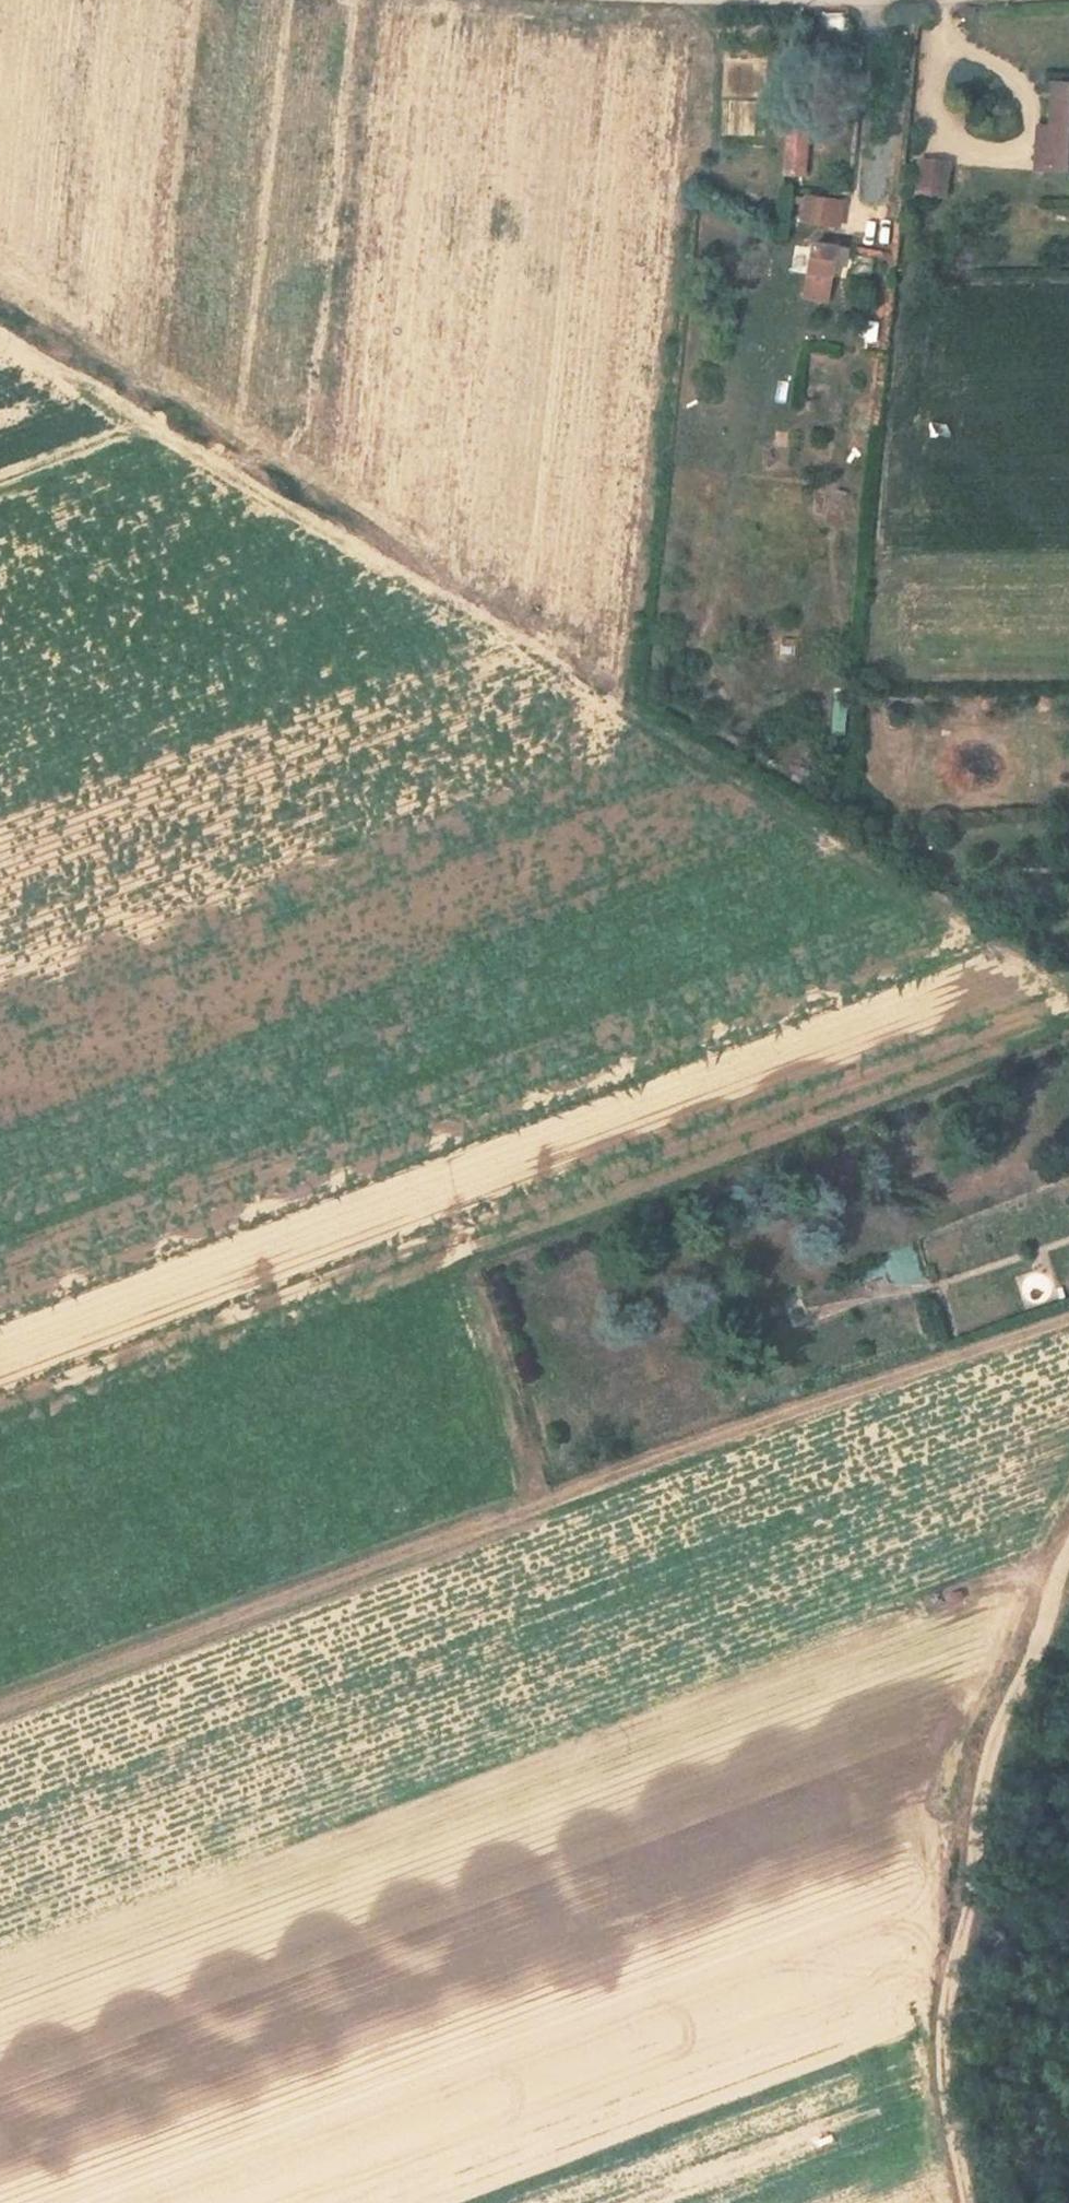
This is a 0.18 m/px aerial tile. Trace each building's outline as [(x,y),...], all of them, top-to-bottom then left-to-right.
[(723,55),(723,97),(763,96),(763,55),(723,55)] [(1056,86),(1052,168),(1068,169),(1068,87),(1056,86)] [(724,99),(723,135),(763,135),(763,99),(724,99)] [(808,130),(789,127),(783,176),(792,177),(791,185),(799,186),(800,178),(803,178),(808,130)] [(949,163),(924,160),(920,191),(945,194),(949,163)] [(810,197),(806,221),(841,227),(845,203),(810,197)] [(793,263),(808,267),(813,247),(798,243),(793,263)] [(836,247),(815,243),(806,295),(827,299),(836,247)] [(843,731),(847,696),(835,695),(831,730),(843,731)] [(1026,1275),(1028,1300),(1052,1298),(1051,1274),(1026,1275)]
